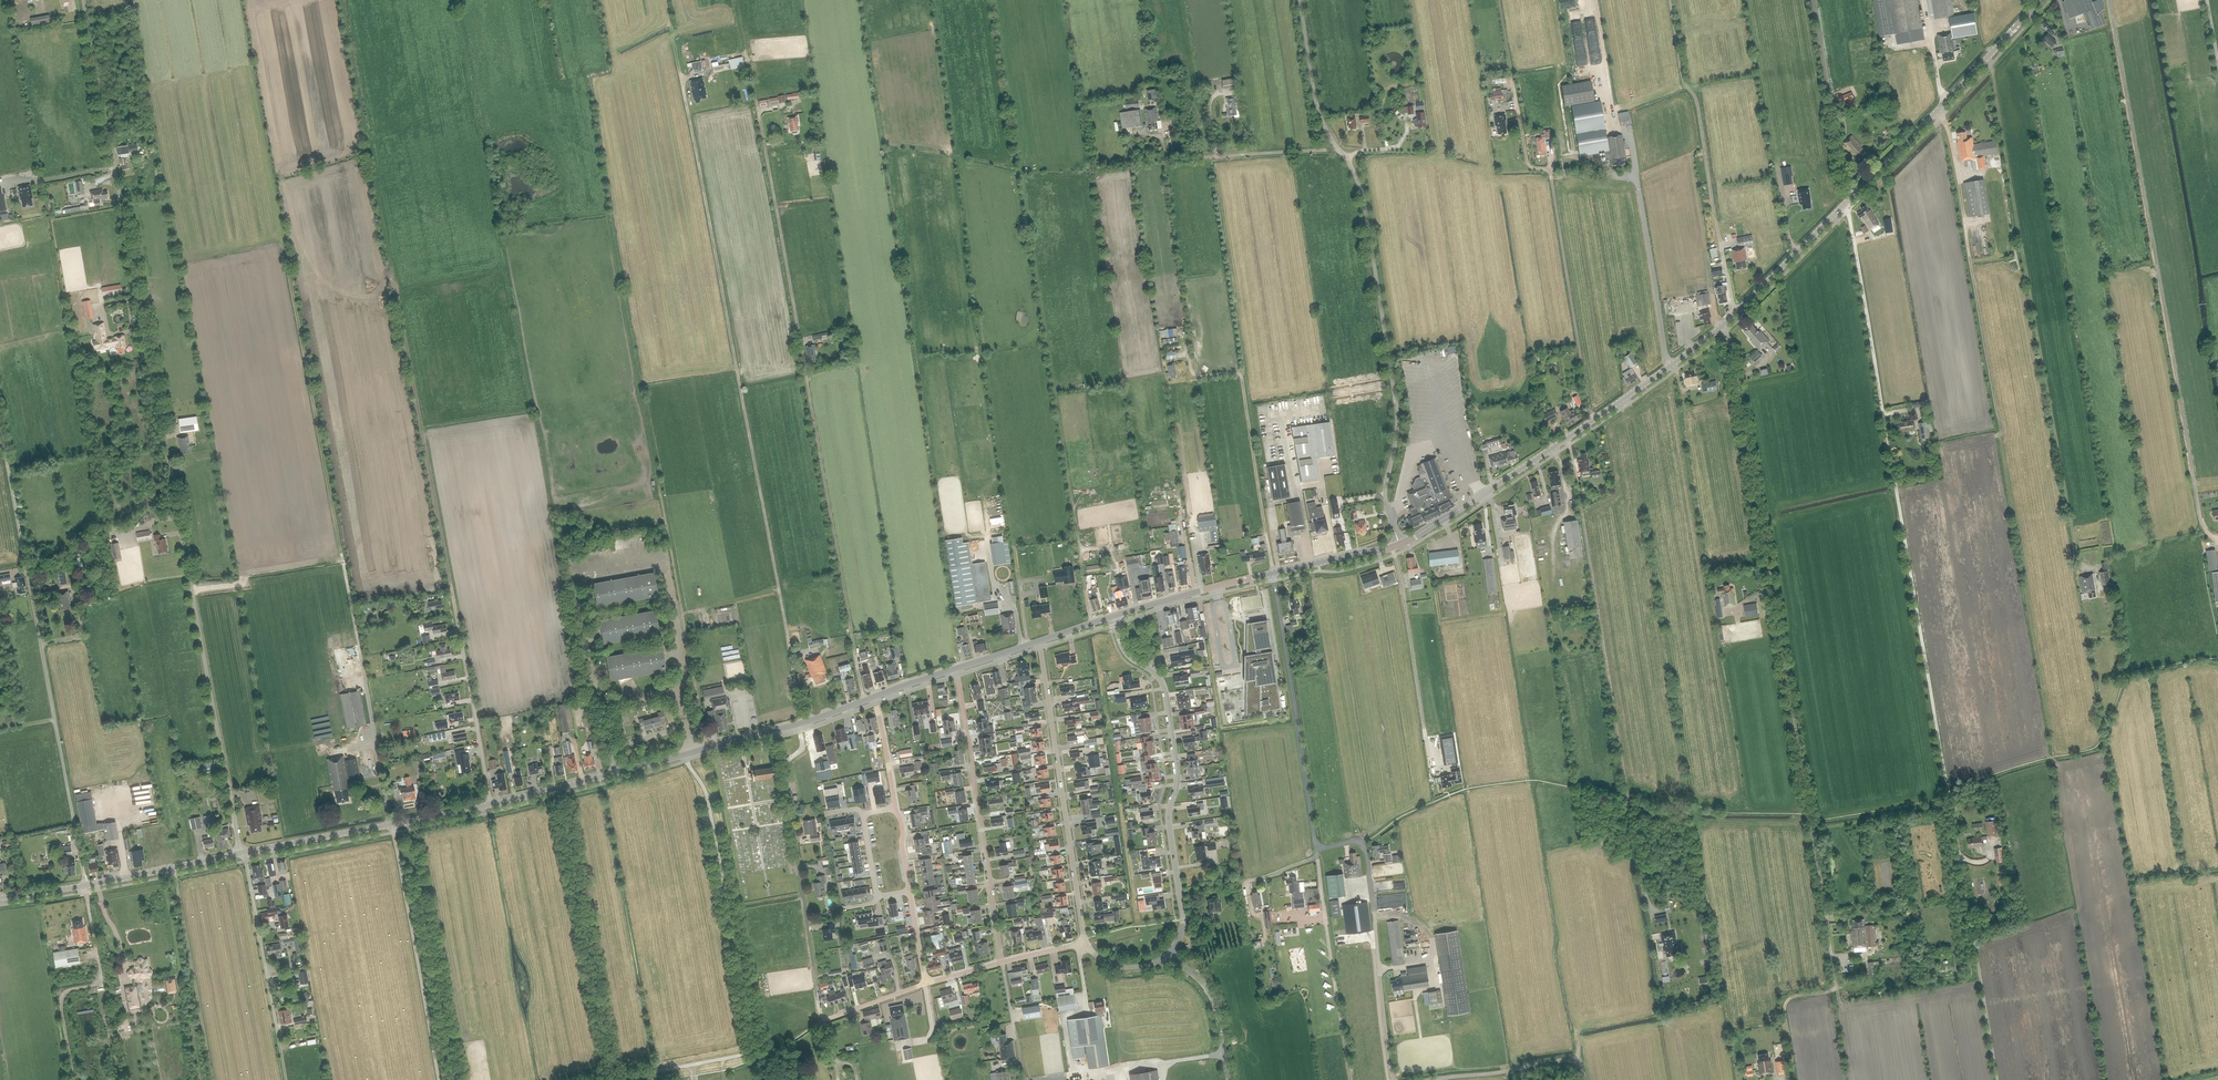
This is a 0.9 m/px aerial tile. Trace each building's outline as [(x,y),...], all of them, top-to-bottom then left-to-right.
[(68,6),(69,11),(74,10),(74,8),(76,8),(74,0),(61,0),(62,6),(64,6),(64,7),(68,6)] [(1561,1),(1562,10),(1583,5),(1581,0),(1567,0),(1561,1)] [(1879,37),(1896,34),(1897,44),(1924,39),(1918,0),(1873,0),(1879,37)] [(1951,0),(1932,0),(1935,19),(1953,16),(1951,0)] [(2084,15),(2090,30),(2106,24),(2101,11),(2105,9),(2102,0),(2067,0),(2063,4),(2070,20),(2084,15)] [(50,15),(31,18),(32,28),(51,24),(50,15)] [(1572,18),(1572,30),(1583,29),(1582,17),(1572,18)] [(1977,34),(1975,18),(1950,22),(1952,33),(1953,40),(1957,40),(1956,37),(1977,34)] [(2049,33),(2043,39),(2051,47),(2056,42),(2051,38),(2054,34),(2051,31),(2054,28),(2049,24),(2045,21),(2042,25),(2045,28),(2044,28),(2049,33)] [(1588,33),(1597,31),(1596,23),(1592,24),(1592,26),(1587,28),(1588,33)] [(1952,33),(1937,35),(1940,53),(1942,53),(1943,61),(1954,60),(1953,50),(1955,50),(1953,40),(1952,33)] [(2057,57),(2064,56),(2063,48),(2056,49),(2057,57)] [(742,57),(711,63),(713,73),(744,67),(742,57)] [(693,66),(694,72),(704,71),(702,60),(688,63),(688,66),(693,66)] [(699,99),(707,98),(703,78),(689,81),(693,100),(695,100),(696,103),(700,102),(699,99)] [(1236,87),(1235,78),(1220,80),(1221,88),(1236,87)] [(1591,81),(1561,86),(1565,106),(1594,101),(1591,81)] [(1416,87),(1405,88),(1406,101),(1415,100),(1415,99),(1420,98),(1419,94),(1417,94),(1416,87)] [(1156,89),(1147,90),(1148,100),(1157,99),(1156,89)] [(1501,90),(1492,91),(1493,93),(1489,94),(1490,100),(1491,104),(1495,103),(1495,102),(1498,102),(1498,99),(1503,99),(1503,93),(1501,93),(1501,90)] [(1848,101),(1852,109),(1857,107),(1854,99),(1854,98),(1851,92),(1841,96),(1844,103),(1848,101)] [(1237,110),(1237,109),(1235,97),(1225,99),(1227,108),(1226,108),(1227,114),(1222,114),(1222,117),(1230,116),(1234,116),(1234,118),(1238,117),(1239,116),(1237,110)] [(1125,100),(1126,109),(1139,107),(1138,99),(1125,100)] [(1581,156),(1594,154),(1605,152),(1606,160),(1613,159),(1614,166),(1625,164),(1624,157),(1626,157),(1622,134),(1607,137),(1600,102),(1572,107),(1581,156)] [(1403,107),(1404,113),(1408,113),(1408,115),(1414,114),(1413,106),(1403,107)] [(1156,121),(1158,121),(1156,108),(1144,110),(1147,124),(1148,124),(1149,131),(1158,129),(1156,121)] [(1122,128),(1143,125),(1140,109),(1120,113),(1122,128)] [(1416,113),(1417,119),(1415,119),(1413,121),(1414,126),(1416,127),(1418,127),(1418,128),(1426,127),(1424,112),(1416,113)] [(1507,120),(1506,120),(1505,114),(1494,115),(1496,127),(1497,126),(1498,134),(1507,133),(1506,125),(1506,124),(1507,124),(1507,120)] [(1628,131),(1632,130),(1628,115),(1619,118),(1621,126),(1626,125),(1628,131)] [(797,123),(798,122),(797,116),(787,118),(788,124),(790,124),(791,132),(793,134),(797,133),(798,131),(798,130),(797,123)] [(1356,126),(1356,125),(1355,117),(1347,118),(1349,127),(1350,127),(1351,129),(1356,128),(1356,126)] [(1546,152),(1544,139),(1552,138),(1550,130),(1543,131),(1544,135),(1541,135),(1541,137),(1536,138),(1538,153),(1540,153),(1540,155),(1545,154),(1545,152),(1546,152)] [(1958,142),(1957,142),(1960,161),(1972,159),(1974,171),(1986,168),(1984,155),(1998,153),(1996,141),(1973,145),(1972,137),(1967,138),(1966,132),(1957,133),(1958,142)] [(1843,144),(1845,147),(1853,155),(1854,153),(1857,156),(1855,158),(1860,163),(1869,155),(1864,149),(1863,150),(1861,147),(1862,146),(1855,138),(1852,135),(1843,144)] [(127,161),(126,157),(129,157),(128,153),(129,153),(128,146),(117,147),(118,155),(120,155),(121,158),(119,159),(120,164),(122,164),(123,170),(130,168),(128,161),(127,161)] [(1783,184),(1788,183),(1787,175),(1791,174),(1790,166),(1780,167),(1783,184)] [(1806,168),(1794,169),(1795,177),(1806,176),(1806,168)] [(75,182),(77,196),(85,194),(83,183),(93,182),(92,176),(81,178),(81,181),(75,182)] [(1964,183),(1970,217),(1990,213),(1984,179),(1964,183)] [(23,207),(33,205),(32,198),(33,198),(30,184),(18,187),(21,200),(22,200),(23,207)] [(1801,204),(1801,209),(1810,208),(1809,202),(1810,202),(1809,198),(1808,187),(1801,188),(1801,192),(1796,193),(1798,204),(1801,204)] [(100,205),(99,199),(102,199),(107,198),(107,196),(108,196),(107,192),(103,192),(103,189),(91,191),(92,200),(94,200),(95,206),(100,205)] [(1862,217),(1870,230),(1879,224),(1870,210),(1869,211),(1865,205),(1861,208),(1863,210),(1857,214),(1860,218),(1862,217)] [(1752,235),(1737,238),(1738,245),(1744,244),(1744,247),(1754,245),(1752,235)] [(1710,249),(1712,258),(1718,257),(1716,248),(1710,249)] [(1746,261),(1747,260),(1745,248),(1732,251),(1734,263),(1736,263),(1737,270),(1747,268),(1746,261)] [(1712,258),(1715,269),(1723,267),(1721,256),(1712,258)] [(1722,269),(1712,270),(1713,277),(1723,275),(1722,269)] [(2141,289),(2142,294),(2148,293),(2146,277),(2136,279),(2137,286),(2138,286),(2139,290),(2141,289)] [(121,283),(102,287),(103,292),(122,288),(121,283)] [(1715,287),(1716,294),(1718,294),(1719,303),(1723,303),(1724,303),(1726,303),(1727,302),(1727,299),(1726,297),(1727,297),(1726,292),(1725,290),(1727,290),(1726,285),(1715,287)] [(1707,291),(1708,291),(1697,292),(1698,295),(1697,295),(1699,306),(1710,304),(1708,293),(1707,291)] [(91,306),(83,307),(85,319),(93,318),(91,306)] [(1710,318),(1711,317),(1709,309),(1698,312),(1701,321),(1704,320),(1705,325),(1711,323),(1710,318)] [(116,345),(116,349),(118,349),(119,355),(124,353),(123,348),(127,347),(124,335),(123,335),(116,336),(116,337),(114,337),(114,338),(107,339),(104,323),(93,325),(96,341),(93,341),(94,349),(98,348),(98,350),(108,348),(108,347),(116,345)] [(1760,350),(1770,340),(1761,332),(1760,333),(1751,324),(1743,331),(1752,340),(1751,341),(1760,350)] [(1178,335),(1177,328),(1159,330),(1160,338),(1178,335)] [(1178,344),(1177,337),(1161,339),(1162,346),(1178,344)] [(1776,352),(1781,347),(1778,344),(1773,349),(1776,352)] [(814,357),(816,357),(814,345),(805,347),(807,359),(808,358),(809,361),(810,361),(810,363),(815,362),(814,357)] [(1448,354),(1458,353),(1457,346),(1447,347),(1448,354)] [(1167,359),(1176,358),(1175,351),(1166,352),(1167,359)] [(1750,358),(1755,363),(1762,356),(1758,351),(1750,358)] [(1623,358),(1629,367),(1637,362),(1631,352),(1623,358)] [(1175,375),(1177,375),(1175,364),(1167,366),(1168,373),(1166,373),(1166,377),(1170,376),(1171,378),(1176,378),(1175,375)] [(1631,369),(1626,372),(1622,374),(1624,377),(1623,378),(1624,380),(1625,379),(1628,385),(1637,379),(1631,369)] [(1687,387),(1698,384),(1697,375),(1695,376),(1694,370),(1689,371),(1689,373),(1685,374),(1686,379),(1685,379),(1687,387)] [(1716,381),(1701,384),(1703,393),(1718,390),(1716,381)] [(1576,406),(1583,403),(1580,397),(1573,401),(1576,406)] [(1568,408),(1566,409),(1560,411),(1563,416),(1568,426),(1574,422),(1574,421),(1578,418),(1575,414),(1573,410),(1570,412),(1568,408)] [(1554,409),(1542,415),(1545,423),(1558,417),(1554,409)] [(181,432),(199,430),(197,416),(179,419),(181,432)] [(1905,431),(1914,430),(1913,420),(1903,421),(1903,422),(1899,422),(1900,432),(1905,431)] [(1927,421),(1919,422),(1921,439),(1930,438),(1927,421)] [(1306,425),(1292,427),(1292,430),(1302,482),(1319,479),(1319,477),(1316,458),(1334,455),(1330,422),(1306,425)] [(182,454),(191,453),(190,446),(188,436),(178,438),(179,448),(181,448),(182,454)] [(1488,452),(1488,454),(1502,449),(1499,438),(1485,442),(1486,444),(1480,446),(1482,454),(1488,452)] [(1515,450),(1509,451),(1508,451),(1507,452),(1503,453),(1503,452),(1489,456),(1493,469),(1511,464),(1510,463),(1518,461),(1516,452),(1516,453),(1515,450)] [(1579,472),(1580,471),(1581,474),(1584,476),(1590,475),(1600,473),(1599,467),(1590,468),(1588,458),(1586,459),(1586,454),(1580,454),(1580,457),(1577,457),(1578,463),(1579,465),(1578,465),(1579,472)] [(1419,483),(1420,487),(1407,492),(1413,507),(1411,507),(1413,510),(1410,511),(1412,516),(1410,516),(1413,524),(1424,520),(1424,521),(1441,514),(1440,513),(1449,509),(1449,508),(1453,506),(1452,503),(1451,504),(1450,500),(1452,499),(1449,489),(1448,489),(1435,458),(1420,464),(1421,464),(1417,466),(1419,470),(1418,471),(1421,478),(1422,482),(1419,483)] [(1267,467),(1273,500),(1290,497),(1285,464),(1267,467)] [(1550,472),(1549,473),(1549,477),(1550,486),(1551,486),(1552,492),(1550,493),(1552,506),(1561,505),(1558,491),(1556,492),(1555,485),(1561,485),(1560,479),(1559,479),(1558,471),(1557,471),(1550,472)] [(1534,496),(1540,495),(1537,481),(1530,482),(1534,496)] [(1329,499),(1332,514),(1340,513),(1337,498),(1329,499)] [(1287,503),(1290,525),(1287,526),(1289,536),(1300,534),(1299,530),(1305,529),(1300,501),(1287,503)] [(1312,502),(1307,503),(1311,523),(1310,523),(1312,532),(1317,531),(1327,529),(1322,506),(1313,508),(1312,502)] [(1516,528),(1517,528),(1515,517),(1512,518),(1512,516),(1516,515),(1515,509),(1514,504),(1508,505),(1509,506),(1504,507),(1506,517),(1507,516),(1507,519),(1506,519),(1501,519),(1503,530),(1504,530),(1507,529),(1507,530),(1513,529),(1516,528)] [(1550,506),(1540,508),(1542,516),(1552,513),(1550,506)] [(1358,518),(1356,512),(1349,513),(1351,520),(1358,518)] [(1199,532),(1216,529),(1214,515),(1213,515),(1213,513),(1210,514),(1210,515),(1197,518),(1199,532)] [(1357,534),(1367,532),(1365,522),(1364,522),(1364,520),(1358,521),(1359,523),(1355,524),(1357,534)] [(1565,532),(1568,549),(1582,547),(1577,520),(1563,522),(1564,526),(1561,526),(1562,532),(1565,532)] [(1179,542),(1176,524),(1168,525),(1171,544),(1179,542)] [(1475,543),(1486,541),(1484,531),(1483,532),(1482,524),(1473,525),(1475,535),(1474,535),(1475,543)] [(1344,540),(1345,540),(1344,533),(1342,533),(1341,527),(1336,528),(1337,534),(1335,535),(1337,542),(1338,541),(1339,546),(1344,545),(1344,540)] [(1279,554),(1293,551),(1291,540),(1287,541),(1286,539),(1287,539),(1285,528),(1278,529),(1280,540),(1281,540),(1281,542),(1277,543),(1279,554)] [(149,531),(136,533),(138,541),(151,539),(149,531)] [(159,554),(168,552),(165,539),(162,540),(161,535),(154,536),(155,541),(157,541),(159,554)] [(994,542),(992,543),(995,565),(1012,562),(1009,540),(1005,541),(1004,535),(993,537),(994,542)] [(962,538),(945,540),(950,568),(957,613),(963,612),(961,605),(969,604),(969,608),(973,607),(972,603),(991,600),(985,562),(973,564),(978,597),(977,597),(972,564),(968,542),(963,543),(962,538)] [(111,544),(115,559),(122,557),(118,542),(111,544)] [(1187,557),(1185,545),(1176,547),(1178,558),(1187,557)] [(1509,546),(1502,547),(1505,559),(1515,557),(1514,551),(1510,551),(1509,546)] [(1250,559),(1254,558),(1255,563),(1266,561),(1264,552),(1263,548),(1258,549),(1259,553),(1253,554),(1249,555),(1246,555),(1245,551),(1240,552),(1241,556),(1242,562),(1250,560),(1250,559)] [(1458,549),(1428,553),(1430,566),(1459,563),(1458,549)] [(2206,551),(2209,571),(2217,570),(2215,549),(2206,551)] [(1210,566),(1211,566),(1208,554),(1197,555),(1199,568),(1200,568),(1201,571),(1202,575),(1211,574),(1210,566)] [(1126,557),(1128,568),(1139,566),(1138,558),(1134,559),(1133,556),(1126,557)] [(74,558),(76,568),(83,567),(81,557),(74,558)] [(1408,572),(1418,571),(1417,565),(1416,565),(1414,557),(1407,558),(1408,566),(1407,567),(1408,572)] [(1493,558),(1483,559),(1487,594),(1497,593),(1493,558)] [(1186,564),(1176,566),(1178,580),(1180,580),(1181,585),(1187,584),(1186,577),(1187,577),(1186,575),(1185,573),(1187,573),(1186,564)] [(1062,571),(1054,572),(1055,583),(1064,581),(1064,583),(1075,582),(1073,566),(1062,567),(1062,571)] [(1127,575),(1126,575),(1125,573),(1124,566),(1119,567),(1120,574),(1121,574),(1121,576),(1115,578),(1118,591),(1112,592),(1117,607),(1127,604),(1123,589),(1130,588),(1127,575)] [(1173,575),(1170,576),(1169,571),(1165,571),(1167,582),(1168,582),(1169,588),(1175,587),(1173,575)] [(2099,572),(2101,586),(2112,584),(2112,580),(2109,581),(2108,571),(2099,572)] [(67,584),(65,572),(55,573),(57,585),(67,584)] [(654,572),(593,583),(597,607),(658,596),(654,572)] [(1393,572),(1379,577),(1383,587),(1394,583),(1395,585),(1398,584),(1397,582),(1393,572)] [(1376,573),(1361,578),(1365,588),(1379,583),(1376,573)] [(2094,589),(2096,589),(2093,574),(2080,576),(2083,594),(2088,593),(2089,598),(2096,596),(2094,589)] [(20,594),(25,593),(25,592),(26,592),(24,586),(26,585),(24,577),(23,577),(23,575),(18,576),(19,578),(15,578),(16,582),(13,583),(13,587),(16,587),(17,593),(19,592),(19,593),(20,593),(20,594)] [(1157,592),(1165,591),(1162,576),(1154,578),(1157,592)] [(1139,579),(1140,588),(1136,588),(1138,601),(1142,600),(1152,598),(1150,586),(1149,577),(1139,579)] [(1420,579),(1411,581),(1412,590),(1422,588),(1420,579)] [(42,585),(44,595),(55,593),(54,583),(42,585)] [(1097,597),(1095,592),(1098,591),(1095,585),(1091,587),(1092,589),(1091,589),(1092,593),(1088,594),(1090,600),(1090,601),(1090,602),(1091,606),(1092,606),(1093,610),(1094,611),(1101,609),(1097,597)] [(1718,593),(1720,593),(1721,593),(1724,606),(1736,604),(1733,588),(1730,588),(1729,585),(1723,586),(1724,588),(1717,589),(1718,593)] [(1037,597),(1044,596),(1042,586),(1035,587),(1037,597)] [(69,604),(71,604),(68,592),(57,594),(58,600),(59,600),(59,604),(60,604),(61,611),(70,609),(69,604)] [(424,601),(425,603),(423,604),(425,613),(430,612),(430,610),(442,608),(441,601),(428,603),(427,596),(416,598),(417,603),(424,601)] [(1294,615),(1300,614),(1298,607),(1299,607),(1299,606),(1300,606),(1299,602),(1298,603),(1297,598),(1290,600),(1290,604),(1291,609),(1293,608),(1294,615)] [(998,602),(984,605),(985,615),(999,613),(998,602)] [(1049,604),(1039,606),(1039,605),(1030,606),(1032,618),(1041,617),(1040,613),(1043,613),(1050,612),(1049,604)] [(1756,604),(1744,606),(1746,616),(1757,614),(1756,604)] [(1194,622),(1194,623),(1195,625),(1197,624),(1197,620),(1200,620),(1199,617),(1200,617),(1198,606),(1197,606),(1197,605),(1191,606),(1191,607),(1193,618),(1192,618),(1192,619),(1194,619),(1194,621),(1194,622)] [(1182,629),(1185,629),(1189,628),(1188,624),(1194,623),(1194,622),(1194,621),(1194,619),(1192,619),(1192,618),(1193,618),(1191,607),(1185,609),(1187,620),(1188,620),(1180,621),(1182,629)] [(656,610),(599,620),(604,644),(660,634),(656,610)] [(1164,611),(1167,624),(1179,621),(1178,617),(1179,617),(1178,614),(1177,610),(1170,612),(1169,610),(1164,611)] [(1014,628),(1016,627),(1013,613),(1001,615),(1002,627),(998,628),(999,632),(1003,631),(1003,633),(1010,632),(1010,635),(1015,634),(1014,628)] [(979,622),(978,614),(968,616),(970,624),(979,622)] [(1247,623),(1246,655),(1244,656),(1244,682),(1246,682),(1245,716),(1282,710),(1267,620),(1247,623)] [(445,624),(433,626),(432,623),(423,624),(425,631),(433,629),(434,634),(447,631),(445,624)] [(421,636),(423,644),(431,643),(429,634),(421,636)] [(1174,645),(1172,636),(1162,638),(1163,647),(1174,645)] [(810,649),(820,646),(820,645),(824,644),(822,640),(819,640),(819,639),(812,641),(811,637),(807,638),(808,642),(810,649)] [(968,641),(960,642),(962,651),(963,651),(965,657),(971,655),(969,644),(968,644),(968,641)] [(978,645),(977,641),(973,642),(975,653),(980,652),(983,652),(983,651),(987,650),(985,643),(978,645)] [(437,651),(438,658),(451,656),(450,649),(446,649),(445,644),(440,645),(441,651),(437,651)] [(662,646),(606,657),(610,681),(666,670),(662,646)] [(898,646),(889,648),(892,659),(901,657),(898,646)] [(1181,656),(1171,657),(1173,666),(1185,664),(1185,658),(1195,657),(1194,650),(1180,652),(1181,656)] [(1055,655),(1057,664),(1062,663),(1062,665),(1063,666),(1067,666),(1068,664),(1077,663),(1075,655),(1070,656),(1069,652),(1063,653),(1063,654),(1055,655)] [(823,674),(827,672),(820,655),(805,660),(810,674),(809,675),(808,674),(805,675),(806,679),(810,677),(811,677),(812,678),(813,677),(816,684),(825,681),(823,674)] [(869,662),(867,655),(860,657),(863,664),(869,662)] [(1030,680),(1030,675),(1029,670),(1030,670),(1030,666),(1027,666),(1026,660),(1017,661),(1018,667),(1017,668),(1018,676),(1015,677),(1015,681),(1030,680)] [(889,679),(899,677),(897,669),(895,662),(886,664),(888,672),(887,672),(889,679)] [(850,663),(838,666),(840,673),(841,673),(841,671),(844,671),(844,672),(852,670),(850,663)] [(862,676),(863,679),(865,688),(873,686),(869,673),(870,673),(867,664),(862,666),(865,675),(862,676)] [(874,673),(873,673),(876,683),(884,680),(881,671),(879,671),(878,668),(873,670),(874,673)] [(442,680),(455,678),(454,671),(441,673),(442,680)] [(997,684),(1002,683),(1001,678),(1000,679),(999,671),(992,672),(993,677),(990,678),(989,673),(982,674),(986,696),(996,694),(995,687),(998,686),(997,684)] [(1122,684),(1123,689),(1140,687),(1139,680),(1132,681),(1132,675),(1131,675),(1129,674),(1127,674),(1126,676),(1123,676),(1124,684),(1122,684)] [(1187,674),(1174,676),(1175,686),(1189,684),(1187,674)] [(853,686),(855,686),(853,678),(846,680),(849,694),(855,693),(853,686)] [(437,680),(428,682),(429,690),(439,688),(437,680)] [(1025,696),(1036,694),(1035,687),(1029,687),(1028,680),(1019,681),(1021,692),(1024,691),(1025,696)] [(938,695),(948,694),(947,689),(945,690),(944,684),(937,686),(937,691),(938,695)] [(981,698),(981,696),(980,693),(981,693),(978,684),(971,686),(974,694),(972,695),(974,700),(981,698)] [(724,695),(722,686),(703,690),(704,698),(724,695)] [(1065,687),(1065,688),(1061,688),(1062,695),(1075,693),(1074,686),(1070,687),(1070,686),(1065,687)] [(1009,697),(1008,688),(1001,689),(1003,698),(1009,697)] [(1181,696),(1181,695),(1176,696),(1177,701),(1178,701),(1179,709),(1191,707),(1190,699),(1195,699),(1193,690),(1186,691),(1186,695),(1181,696)] [(340,694),(346,728),(366,724),(359,691),(340,694)] [(446,702),(459,700),(458,692),(445,695),(446,702)] [(1115,694),(1114,694),(1115,701),(1126,700),(1125,692),(1115,694)] [(1037,701),(1036,694),(1025,696),(1025,700),(1022,701),(1023,707),(1031,706),(1031,702),(1037,701)] [(1072,699),(1072,703),(1063,705),(1064,712),(1073,710),(1073,712),(1081,711),(1080,704),(1089,702),(1088,696),(1072,699)] [(729,709),(728,706),(730,706),(730,705),(730,701),(729,700),(727,700),(726,697),(711,699),(711,700),(713,710),(704,712),(706,721),(713,720),(714,723),(716,723),(716,727),(718,727),(719,731),(728,730),(726,724),(728,723),(726,717),(727,716),(725,710),(729,709)] [(1148,706),(1147,697),(1140,698),(1139,697),(1130,698),(1132,709),(1142,708),(1141,707),(1148,706)] [(920,702),(922,714),(926,714),(927,718),(930,717),(928,701),(922,702),(920,702)] [(922,714),(920,702),(919,702),(919,703),(913,703),(915,719),(919,719),(918,715),(922,714)] [(569,732),(563,704),(556,706),(562,733),(569,732)] [(890,727),(900,725),(899,716),(898,716),(897,715),(896,710),(891,711),(891,713),(887,714),(890,727)] [(658,716),(651,719),(654,727),(661,725),(660,721),(665,720),(663,711),(657,713),(658,716)] [(1098,711),(1090,712),(1092,719),(1099,718),(1098,711)] [(447,718),(449,717),(450,722),(463,719),(462,712),(446,715),(447,718)] [(1039,713),(1034,713),(1030,713),(1030,714),(1025,715),(1026,719),(1030,718),(1031,721),(1040,720),(1039,713)] [(1180,716),(1181,722),(1193,721),(1195,720),(1194,713),(1180,716)] [(1139,726),(1151,724),(1150,717),(1142,718),(1142,714),(1130,716),(1131,722),(1134,721),(1134,726),(1139,726)] [(875,717),(874,717),(873,716),(871,717),(870,718),(866,719),(869,730),(877,728),(875,717)] [(942,717),(944,727),(955,725),(954,720),(950,721),(949,716),(942,717)] [(582,718),(584,727),(591,726),(589,717),(582,718)] [(646,729),(654,727),(651,719),(644,721),(643,718),(638,720),(640,726),(645,725),(646,729)] [(858,732),(863,731),(865,731),(864,724),(863,724),(862,719),(857,720),(857,722),(856,723),(858,732)] [(1080,723),(1080,719),(1066,721),(1067,728),(1076,727),(1076,723),(1080,723)] [(985,732),(994,731),(993,725),(989,725),(988,720),(977,722),(978,730),(984,729),(985,732)] [(1193,721),(1181,722),(1182,729),(1194,727),(1193,721)] [(1144,736),(1144,732),(1152,731),(1151,724),(1139,726),(1134,726),(1136,737),(1144,736)] [(956,731),(955,725),(944,727),(945,737),(952,736),(951,731),(956,731)] [(405,737),(416,735),(415,728),(404,730),(405,737)] [(837,743),(848,740),(847,735),(846,736),(844,728),(836,730),(837,737),(836,738),(837,743)] [(1034,737),(1042,735),(1041,728),(1033,729),(1030,729),(1031,736),(1034,736),(1034,737)] [(1076,735),(1076,734),(1077,736),(1068,737),(1069,744),(1078,743),(1080,742),(1084,741),(1087,741),(1086,739),(1083,735),(1082,730),(1076,731),(1075,731),(1076,735)] [(1207,730),(1199,731),(1200,741),(1208,740),(1207,730)] [(429,735),(430,742),(446,738),(445,732),(429,735)] [(454,742),(467,739),(465,733),(452,735),(454,742)] [(857,748),(853,733),(848,735),(851,749),(857,748)] [(980,746),(992,744),(991,740),(994,739),(993,733),(985,734),(986,738),(979,739),(980,746)] [(825,746),(822,735),(813,737),(817,752),(826,750),(828,760),(815,764),(819,780),(833,777),(830,765),(837,763),(833,744),(825,746)] [(1453,735),(1439,737),(1444,765),(1458,762),(1453,735)] [(1149,736),(1144,737),(1136,738),(1137,743),(1141,742),(1142,749),(1154,747),(1153,740),(1150,741),(1149,736)] [(1102,737),(1086,739),(1087,741),(1084,741),(1085,746),(1089,745),(1090,747),(1094,747),(1094,745),(1104,743),(1104,739),(1102,739),(1102,737)] [(1183,739),(1185,746),(1188,746),(1188,749),(1194,748),(1194,745),(1196,745),(1194,737),(1183,739)] [(562,742),(565,755),(572,754),(569,740),(562,742)] [(1036,750),(1037,750),(1044,749),(1043,741),(1035,743),(1032,743),(1033,750),(1036,750)] [(992,749),(992,744),(980,746),(982,754),(988,753),(989,756),(997,755),(996,748),(992,749)] [(1155,754),(1154,747),(1142,749),(1139,749),(1140,756),(1135,757),(1135,761),(1150,759),(1149,755),(1155,754)] [(1019,750),(1020,756),(1031,754),(1030,748),(1019,750)] [(462,772),(470,771),(468,759),(469,759),(468,753),(465,753),(464,749),(455,751),(458,764),(460,764),(462,772)] [(911,749),(899,751),(900,758),(912,756),(911,749)] [(512,772),(508,750),(503,751),(507,773),(512,772)] [(955,751),(956,757),(955,757),(956,764),(964,763),(963,756),(962,756),(961,750),(955,751)] [(1085,756),(1083,756),(1083,752),(1079,753),(1079,752),(1070,754),(1072,761),(1080,759),(1080,761),(1086,760),(1085,756)] [(593,760),(592,760),(591,753),(584,755),(586,761),(583,762),(585,769),(595,767),(593,760)] [(1188,761),(1187,761),(1188,767),(1199,766),(1198,759),(1196,759),(1195,753),(1187,755),(1188,761)] [(1088,756),(1089,764),(1100,762),(1099,754),(1088,756)] [(566,756),(568,764),(567,764),(569,772),(574,771),(575,772),(576,772),(577,771),(578,771),(574,755),(566,756)] [(1037,756),(1034,757),(1035,759),(1034,759),(1035,764),(1039,764),(1046,763),(1045,755),(1037,756)] [(347,779),(360,777),(356,758),(344,760),(343,756),(327,759),(333,791),(334,791),(336,798),(337,803),(349,801),(348,795),(349,795),(347,788),(349,788),(347,779)] [(555,758),(556,765),(555,765),(554,765),(556,776),(557,776),(558,776),(559,775),(563,774),(564,774),(562,765),(564,764),(563,757),(555,758)] [(488,760),(490,769),(496,768),(495,759),(488,760)] [(914,767),(913,766),(900,768),(902,777),(914,775),(914,770),(922,769),(921,761),(914,762),(915,766),(914,767)] [(1145,765),(1146,772),(1157,770),(1156,763),(1148,764),(1148,761),(1141,762),(1141,766),(1145,765)] [(939,771),(937,762),(930,764),(931,773),(939,771)] [(536,774),(542,773),(541,766),(538,766),(538,763),(532,764),(532,765),(529,766),(531,778),(534,777),(534,774),(536,773),(536,774)] [(984,772),(990,771),(990,772),(997,771),(996,764),(991,764),(991,763),(985,763),(986,767),(984,767),(984,772)] [(1188,767),(1189,774),(1190,773),(1191,779),(1199,778),(1198,772),(1200,772),(1199,766),(1188,767)] [(753,781),(774,777),(772,767),(751,770),(752,773),(749,773),(750,778),(753,778),(753,781)] [(1082,767),(1075,768),(1076,777),(1084,775),(1083,775),(1086,774),(1086,776),(1091,775),(1090,769),(1088,769),(1087,767),(1085,767),(1082,767)] [(1023,777),(1029,776),(1028,773),(1033,772),(1032,768),(1022,770),(1023,777)] [(1449,775),(1441,777),(1443,787),(1451,786),(1451,783),(1454,783),(1461,782),(1459,768),(1451,769),(1452,774),(1449,775)] [(1047,769),(1039,770),(1036,771),(1037,777),(1040,777),(1041,778),(1048,776),(1047,769)] [(523,785),(520,773),(520,770),(516,771),(517,777),(514,778),(516,786),(523,785)] [(1157,770),(1146,772),(1146,775),(1144,775),(1145,783),(1155,781),(1155,777),(1158,777),(1157,770)] [(961,772),(952,774),(950,774),(950,771),(941,773),(942,780),(951,778),(951,777),(953,777),(954,786),(963,784),(961,772)] [(878,781),(877,772),(867,774),(868,783),(878,781)] [(1012,773),(1013,783),(1021,782),(1019,772),(1012,773)] [(495,774),(496,780),(492,781),(494,788),(499,787),(500,790),(506,789),(503,773),(495,774)] [(1142,783),(1141,777),(1130,778),(1131,785),(1142,783)] [(1207,788),(1225,785),(1224,779),(1206,782),(1207,788)] [(988,791),(1000,789),(1000,785),(1003,785),(1002,780),(999,781),(999,780),(986,782),(988,791)] [(1081,782),(1081,783),(1075,783),(1076,790),(1085,789),(1089,788),(1088,781),(1084,781),(1081,782)] [(1090,787),(1091,792),(1110,789),(1109,782),(1102,783),(1102,782),(1097,783),(1098,786),(1090,787)] [(825,795),(827,807),(840,804),(839,797),(843,796),(843,797),(844,796),(841,784),(837,785),(838,788),(831,789),(832,794),(825,795)] [(909,786),(910,790),(906,791),(908,803),(917,802),(916,791),(918,791),(916,784),(909,786)] [(1041,792),(1042,792),(1051,791),(1049,784),(1041,785),(1040,784),(1035,785),(1036,789),(1037,792),(1041,792)] [(1134,789),(1139,788),(1139,793),(1137,793),(1138,801),(1151,799),(1150,791),(1146,792),(1146,790),(1145,784),(1134,785),(1134,789)] [(1193,796),(1204,794),(1203,786),(1193,788),(1194,789),(1189,789),(1190,795),(1193,795),(1193,796)] [(404,800),(411,799),(412,799),(413,799),(414,798),(415,798),(414,793),(415,793),(414,788),(410,788),(409,787),(402,789),(402,792),(402,795),(403,795),(404,800)] [(853,791),(855,804),(866,802),(864,789),(853,791)] [(964,790),(953,792),(953,789),(946,790),(947,795),(955,793),(957,803),(966,802),(964,790)] [(878,805),(888,803),(887,799),(888,799),(887,794),(886,794),(885,790),(875,792),(876,797),(877,797),(878,805)] [(996,807),(1000,806),(1004,806),(1003,797),(999,798),(999,796),(995,797),(995,798),(991,799),(991,800),(989,801),(990,806),(996,805),(996,807)] [(1050,798),(1041,799),(1038,800),(1039,807),(1043,806),(1043,807),(1051,806),(1050,798)] [(1082,807),(1098,805),(1100,804),(1099,799),(1093,800),(1092,798),(1088,799),(1088,798),(1081,800),(1082,807)] [(92,799),(76,802),(82,833),(104,829),(103,823),(97,824),(92,799)] [(1189,816),(1200,815),(1200,810),(1204,809),(1203,803),(1197,804),(1197,807),(1188,809),(1189,816)] [(245,808),(248,825),(250,825),(251,833),(261,831),(260,825),(262,825),(259,805),(245,808)] [(1098,805),(1082,807),(1083,814),(1090,813),(1090,812),(1090,809),(1098,808),(1098,805)] [(913,810),(914,814),(910,815),(911,820),(912,827),(921,826),(920,822),(921,821),(922,820),(921,815),(928,814),(927,807),(913,810)] [(959,813),(960,821),(969,820),(967,808),(956,810),(956,807),(948,808),(949,814),(959,813)] [(1154,818),(1152,810),(1149,811),(1149,807),(1138,808),(1139,813),(1140,812),(1141,820),(1154,818)] [(1045,820),(1045,821),(1053,820),(1052,812),(1043,813),(1040,814),(1042,821),(1045,820)] [(208,849),(213,848),(213,846),(214,845),(212,836),(214,836),(210,815),(204,816),(208,836),(202,837),(204,847),(207,847),(208,849)] [(1114,816),(1105,817),(1106,825),(1115,823),(1114,816)] [(189,819),(191,830),(202,828),(200,817),(189,819)] [(844,830),(850,829),(850,828),(848,818),(842,819),(844,830)] [(991,826),(993,826),(1003,825),(1002,818),(991,819),(992,822),(991,822),(991,826)] [(811,841),(820,840),(819,834),(813,835),(813,833),(814,833),(812,819),(804,820),(805,828),(804,828),(805,834),(810,833),(811,841)] [(842,819),(836,820),(838,830),(838,831),(844,830),(842,819)] [(1985,821),(1987,836),(2000,835),(1999,830),(1997,830),(1995,820),(1985,821)] [(103,824),(106,840),(119,838),(115,821),(103,824)] [(1204,832),(1201,832),(1201,830),(1204,829),(1203,821),(1193,823),(1194,831),(1192,831),(1193,838),(1202,836),(1202,838),(1203,838),(1205,838),(1205,832),(1204,832)] [(1097,828),(1096,822),(1087,823),(1087,826),(1081,827),(1083,834),(1092,833),(1091,829),(1097,828)] [(1031,827),(1033,836),(1038,835),(1037,830),(1039,830),(1039,825),(1031,827)] [(1047,835),(1055,834),(1054,826),(1046,828),(1043,828),(1044,835),(1047,835)] [(1149,833),(1149,828),(1142,829),(1142,835),(1146,835),(1148,845),(1157,844),(1156,839),(1155,832),(1149,833)] [(224,838),(230,837),(228,829),(215,832),(217,841),(218,841),(220,849),(226,847),(224,838)] [(1136,834),(1136,829),(1128,830),(1129,839),(1135,839),(1134,835),(1136,834)] [(964,833),(956,834),(957,840),(959,840),(960,846),(964,846),(966,847),(968,847),(968,845),(972,845),(972,838),(968,839),(964,839),(964,833)] [(914,840),(915,846),(925,844),(930,843),(928,834),(921,835),(922,838),(914,840)] [(1115,836),(1118,854),(1123,853),(1121,835),(1115,836)] [(1982,847),(1982,846),(1981,838),(1974,838),(1974,839),(1967,840),(1968,848),(1972,847),(1972,848),(1982,847)] [(943,853),(952,852),(950,840),(943,841),(943,842),(942,842),(943,853)] [(1050,846),(1050,850),(1059,848),(1058,841),(1051,842),(1051,841),(1044,842),(1045,847),(1050,846)] [(1008,854),(1007,853),(1009,852),(1009,847),(1007,848),(1006,842),(999,843),(1000,849),(996,849),(997,856),(1008,854)] [(1088,855),(1097,854),(1097,853),(1102,852),(1100,842),(1095,843),(1095,842),(1086,843),(1087,851),(1088,855)] [(1195,851),(1197,860),(1206,858),(1205,850),(1208,850),(1216,849),(1215,843),(1207,844),(1208,846),(1204,846),(1204,845),(1194,847),(1195,851)] [(926,848),(925,844),(915,846),(916,852),(924,850),(925,855),(933,854),(932,849),(930,849),(930,847),(926,848)] [(71,845),(62,847),(63,855),(72,854),(71,845)] [(1378,845),(1372,846),(1374,855),(1375,860),(1380,860),(1379,855),(1379,854),(1379,853),(1389,851),(1388,846),(1378,847),(1378,845)] [(860,853),(859,847),(849,849),(847,849),(848,855),(860,853)] [(118,860),(119,859),(117,848),(106,850),(105,851),(108,865),(113,864),(114,867),(119,866),(118,860)] [(1994,849),(1996,862),(2004,861),(2002,848),(1994,849)] [(142,860),(145,860),(144,854),(142,855),(141,850),(129,852),(131,861),(133,861),(134,867),(143,865),(142,860)] [(1140,850),(1132,851),(1133,859),(1137,858),(1136,854),(1141,853),(1140,850)] [(861,859),(860,853),(848,855),(849,862),(852,861),(861,859)] [(1345,878),(1362,876),(1360,856),(1356,857),(1356,853),(1350,853),(1351,862),(1343,863),(1345,878)] [(1384,854),(1385,863),(1392,862),(1391,853),(1384,854)] [(1141,855),(1143,869),(1155,868),(1155,867),(1161,866),(1160,858),(1148,860),(1147,854),(1141,855)] [(1053,863),(1053,864),(1061,863),(1060,855),(1052,856),(1049,856),(1050,863),(1053,863)] [(919,860),(920,866),(932,865),(931,858),(919,860)] [(76,874),(74,865),(75,865),(74,859),(66,861),(66,866),(65,867),(64,868),(64,871),(65,872),(68,872),(68,875),(76,874)] [(280,874),(287,873),(286,870),(287,870),(285,860),(277,861),(279,871),(280,874)] [(1091,876),(1092,876),(1093,877),(1094,875),(1099,875),(1098,869),(1102,868),(1101,860),(1091,862),(1092,865),(1089,865),(1090,873),(1089,874),(1091,875),(1091,876)] [(965,865),(965,869),(974,868),(973,861),(964,862),(959,863),(960,865),(965,865)] [(1016,861),(1013,862),(1007,863),(1008,865),(1000,866),(1002,875),(1010,874),(1008,867),(1016,866),(1016,861)] [(90,873),(99,871),(97,862),(88,863),(90,873)] [(270,876),(276,875),(273,862),(267,864),(270,876)] [(825,869),(826,875),(831,874),(829,864),(822,865),(823,870),(825,869)] [(254,878),(259,877),(260,882),(264,881),(263,876),(262,870),(261,871),(260,865),(252,866),(254,878)] [(920,866),(921,873),(933,871),(932,865),(920,866)] [(966,871),(966,876),(975,874),(974,868),(965,869),(960,870),(961,872),(966,871)] [(1055,877),(1056,877),(1063,876),(1062,869),(1054,870),(1051,870),(1052,877),(1055,877)] [(921,873),(923,880),(934,878),(933,871),(921,873)] [(1162,887),(1160,876),(1159,876),(1159,873),(1152,874),(1152,878),(1153,877),(1155,888),(1162,887)] [(975,874),(966,876),(961,877),(962,879),(967,878),(967,884),(976,883),(975,874)] [(1329,898),(1346,896),(1343,874),(1326,876),(1329,898)] [(817,897),(826,895),(824,884),(825,883),(824,875),(817,876),(817,882),(814,883),(815,889),(816,888),(817,897)] [(1303,892),(1300,892),(1299,882),(1297,883),(1296,877),(1290,877),(1290,880),(1286,880),(1287,885),(1289,885),(1290,893),(1292,893),(1294,908),(1304,907),(1303,892)] [(934,878),(923,880),(924,886),(935,884),(934,878)] [(286,880),(279,881),(281,890),(287,889),(286,880)] [(1025,880),(1015,881),(1015,882),(1014,882),(1014,885),(1003,887),(1004,891),(1005,891),(1006,898),(1014,897),(1013,888),(1028,886),(1027,880),(1025,880)] [(281,890),(279,881),(280,883),(273,885),(275,897),(282,896),(281,890)] [(1057,890),(1058,891),(1065,890),(1064,882),(1056,883),(1053,884),(1054,891),(1057,890)] [(1094,895),(1101,894),(1100,887),(1102,887),(1101,882),(1092,883),(1094,895)] [(268,897),(268,896),(267,893),(265,884),(257,886),(259,895),(258,895),(259,898),(268,897)] [(938,887),(938,889),(923,891),(925,899),(935,897),(934,892),(942,891),(941,887),(938,887)] [(977,889),(966,891),(965,887),(958,889),(959,894),(968,892),(969,903),(978,901),(977,894),(978,894),(977,889)] [(1253,905),(1257,904),(1258,907),(1262,906),(1259,895),(1258,895),(1257,892),(1253,893),(1253,895),(1251,896),(1253,905)] [(1127,893),(1111,896),(1112,902),(1127,899),(1127,893)] [(1060,904),(1060,905),(1067,904),(1066,896),(1058,897),(1055,898),(1056,904),(1060,904)] [(1165,908),(1164,899),(1154,901),(1153,896),(1145,898),(1147,905),(1152,904),(1153,910),(1165,908)] [(1210,904),(1210,908),(1207,909),(1207,914),(1208,914),(1209,921),(1214,920),(1213,912),(1222,911),(1220,902),(1219,902),(1218,896),(1212,897),(1213,899),(1206,900),(1207,905),(1210,904)] [(1338,899),(1338,898),(1332,899),(1333,900),(1329,901),(1332,917),(1341,916),(1338,899)] [(1009,916),(1017,915),(1016,906),(1018,906),(1024,905),(1023,899),(1017,900),(1017,903),(1016,904),(1006,905),(1007,910),(1008,909),(1009,916)] [(1145,899),(1139,900),(1141,911),(1147,910),(1145,899)] [(1107,908),(1108,908),(1107,904),(1103,905),(1102,900),(1094,901),(1096,910),(1107,909),(1107,908)] [(940,902),(926,904),(927,910),(937,908),(937,905),(941,905),(941,904),(944,903),(943,901),(940,902)] [(889,911),(890,917),(894,916),(895,921),(904,919),(903,911),(898,912),(897,902),(889,904),(890,911),(889,911)] [(1342,905),(1346,934),(1371,931),(1367,902),(1342,905)] [(1309,912),(1320,911),(1319,904),(1308,905),(1309,912)] [(267,909),(268,912),(261,913),(262,921),(268,920),(268,922),(275,920),(274,914),(277,914),(276,908),(267,909)] [(943,910),(942,908),(937,908),(927,910),(923,911),(924,917),(934,915),(934,912),(943,910)] [(969,923),(972,923),(982,921),(980,910),(971,911),(971,917),(968,918),(969,923)] [(1096,923),(1100,922),(1100,923),(1103,923),(1103,922),(1114,920),(1114,921),(1120,920),(1118,910),(1113,911),(1113,913),(1104,915),(1095,916),(1096,923)] [(1270,911),(1263,911),(1265,928),(1272,927),(1270,911)] [(868,923),(868,927),(880,925),(878,918),(873,918),(872,913),(857,915),(857,917),(855,918),(856,923),(858,922),(858,925),(868,923)] [(278,916),(281,928),(289,927),(287,914),(278,916)] [(950,922),(949,914),(942,915),(944,923),(950,922)] [(934,915),(924,917),(925,924),(939,922),(939,919),(935,919),(934,915)] [(1655,917),(1657,924),(1668,922),(1666,915),(1655,917)] [(1041,917),(1034,918),(1036,925),(1043,924),(1041,917)] [(1070,925),(1069,921),(1067,921),(1066,919),(1061,920),(1062,926),(1059,927),(1060,933),(1065,932),(1066,938),(1072,937),(1071,930),(1072,930),(1071,928),(1071,927),(1070,925)] [(74,943),(88,941),(85,927),(84,927),(82,920),(72,921),(73,928),(72,929),(73,936),(74,940),(74,943)] [(1387,922),(1393,965),(1404,964),(1398,920),(1387,922)] [(1851,936),(1852,936),(1852,937),(1851,937),(1852,942),(1853,942),(1853,947),(1876,946),(1875,940),(1877,940),(1876,929),(1875,930),(1874,925),(1864,926),(1864,920),(1853,920),(1853,927),(1852,927),(1852,930),(1852,932),(1851,932),(1851,936)] [(824,940),(833,939),(832,932),(836,932),(834,923),(827,924),(828,928),(822,929),(824,940)] [(1028,941),(1038,939),(1039,940),(1043,939),(1041,930),(1034,931),(1033,928),(1025,930),(1028,941)] [(1014,943),(1022,942),(1020,929),(1010,930),(1012,939),(1013,939),(1014,943)] [(1435,934),(1447,1015),(1470,1012),(1457,930),(1435,934)] [(287,931),(278,934),(280,940),(289,938),(287,931)] [(972,932),(973,941),(980,940),(979,931),(972,932)] [(954,936),(955,942),(963,941),(961,932),(956,933),(956,936),(954,936)] [(1681,945),(1677,945),(1675,932),(1661,935),(1664,951),(1666,951),(1667,956),(1677,954),(1677,951),(1682,950),(1681,945)] [(294,942),(296,954),(303,953),(299,934),(294,935),(295,938),(283,940),(283,944),(294,942)] [(885,940),(878,942),(881,951),(888,950),(885,940)] [(931,942),(934,957),(947,954),(943,940),(931,942)] [(977,944),(978,946),(975,947),(976,952),(980,951),(980,955),(988,954),(987,947),(988,946),(987,942),(977,944)] [(282,957),(281,953),(282,953),(280,943),(267,946),(268,954),(275,953),(275,958),(282,957)] [(59,947),(60,951),(53,952),(56,967),(80,963),(78,948),(65,950),(65,946),(59,947)] [(950,953),(949,953),(952,962),(964,959),(961,949),(960,947),(949,950),(950,953)] [(138,979),(138,980),(139,982),(141,982),(142,982),(143,981),(144,979),(143,978),(150,977),(150,975),(151,974),(152,973),(152,971),(151,970),(150,969),(149,969),(147,959),(143,960),(143,959),(142,958),(140,958),(139,958),(138,960),(138,961),(134,962),(135,968),(133,968),(133,969),(130,969),(131,971),(129,971),(128,972),(128,973),(128,975),(129,976),(131,976),(131,978),(132,978),(133,986),(125,987),(129,1009),(140,1007),(136,985),(134,978),(137,977),(137,979),(138,979)] [(865,969),(870,968),(875,966),(872,958),(863,962),(865,969)] [(914,958),(906,960),(908,969),(905,970),(906,974),(910,973),(910,975),(915,974),(914,968),(916,968),(914,958)] [(937,960),(927,962),(929,971),(941,968),(940,962),(937,963),(937,960)] [(1063,973),(1072,972),(1070,960),(1061,961),(1062,965),(1055,966),(1056,973),(1063,972),(1063,973)] [(880,969),(882,975),(880,976),(882,982),(884,983),(886,982),(887,980),(886,979),(892,977),(889,970),(893,969),(891,961),(886,963),(887,966),(880,969)] [(1868,962),(1869,975),(1875,975),(1874,965),(1879,965),(1879,961),(1868,962)] [(1035,966),(1037,973),(1049,970),(1047,963),(1035,966)] [(1014,975),(1015,977),(1011,978),(1012,983),(1012,984),(1022,982),(1020,974),(1023,973),(1024,975),(1028,974),(1026,966),(1013,968),(1014,975)] [(1403,991),(1429,987),(1426,966),(1407,969),(1408,975),(1407,975),(1406,972),(1401,973),(1401,976),(1401,978),(1396,979),(1396,980),(1391,981),(1393,991),(1403,989),(1403,991)] [(309,983),(307,970),(298,971),(300,984),(309,983)] [(856,989),(867,986),(865,976),(853,979),(856,989)] [(282,987),(289,985),(288,977),(283,977),(283,978),(281,978),(274,979),(276,987),(279,986),(279,987),(281,987),(281,986),(282,986),(282,987)] [(178,993),(175,978),(165,979),(168,994),(178,993)] [(1037,978),(1031,979),(1034,1001),(1041,1000),(1041,994),(1039,994),(1037,978)] [(980,994),(979,989),(977,983),(971,984),(971,983),(963,985),(965,994),(973,992),(973,995),(980,994)] [(1055,986),(1056,997),(1073,994),(1072,989),(1065,990),(1064,985),(1055,986)] [(841,1003),(848,1000),(845,991),(844,991),(843,988),(841,989),(842,992),(838,993),(841,1002),(841,1003)] [(943,1000),(948,998),(949,1002),(953,1000),(953,1001),(958,1000),(956,994),(953,994),(951,988),(940,991),(943,1000)] [(834,989),(831,991),(836,1004),(841,1002),(838,993),(836,994),(834,989)] [(1429,1010),(1444,1008),(1441,990),(1423,993),(1425,1005),(1428,1004),(1429,1010)] [(310,996),(306,991),(302,995),(306,1000),(310,996)] [(836,1004),(831,991),(828,992),(829,996),(826,997),(830,1006),(836,1004)] [(1073,994),(1056,997),(1059,1011),(1078,1007),(1075,993),(1073,994)] [(1104,1001),(1094,1003),(1096,1016),(1101,1015),(1102,1015),(1103,1013),(1103,1010),(1105,1009),(1104,1001)] [(889,1007),(891,1018),(890,1018),(894,1041),(909,1038),(903,1004),(889,1007)] [(1041,1016),(1039,1005),(1023,1008),(1024,1019),(1041,1016)] [(860,1024),(862,1035),(873,1033),(870,1020),(875,1019),(875,1020),(877,1020),(877,1018),(881,1017),(879,1008),(864,1012),(866,1023),(860,1024)] [(962,1016),(960,1008),(954,1010),(954,1012),(950,1013),(952,1019),(962,1016)] [(290,1014),(292,1014),(291,1009),(279,1011),(281,1024),(291,1022),(290,1014)] [(1096,1016),(1068,1020),(1073,1059),(1085,1057),(1084,1045),(1086,1045),(1089,1069),(1108,1066),(1101,1015),(1096,1016)] [(312,1021),(311,1016),(294,1019),(295,1025),(296,1025),(296,1027),(302,1026),(301,1023),(312,1021)] [(1000,1036),(996,1036),(996,1041),(999,1040),(1001,1060),(1016,1058),(1014,1041),(1014,1040),(1007,1041),(1006,1034),(1000,1035),(1000,1036)] [(911,1048),(903,1050),(905,1060),(913,1059),(911,1048)] [(1758,1062),(1760,1074),(1772,1072),(1770,1060),(1769,1060),(1768,1053),(1758,1055),(1759,1062),(1758,1062)] [(1777,1072),(1785,1071),(1783,1060),(1775,1061),(1777,1072)] [(996,1079),(1010,1079),(1009,1071),(999,1072),(999,1070),(996,1071),(996,1072),(995,1073),(996,1079)] [(1130,1074),(1131,1079),(1159,1079),(1157,1070),(1130,1074)]
